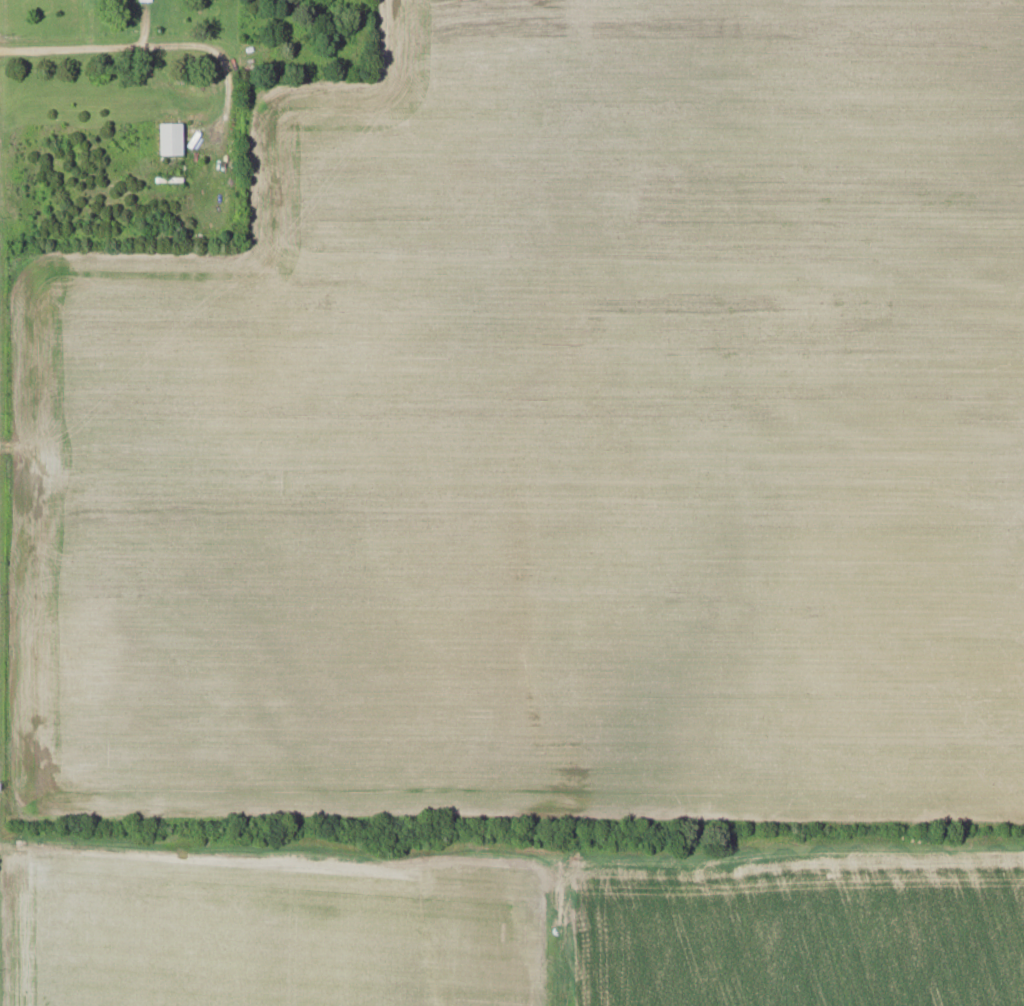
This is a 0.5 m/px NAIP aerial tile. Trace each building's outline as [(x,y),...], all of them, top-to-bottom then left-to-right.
[(164,155),(188,155),(188,122),(164,122),(164,155)]
